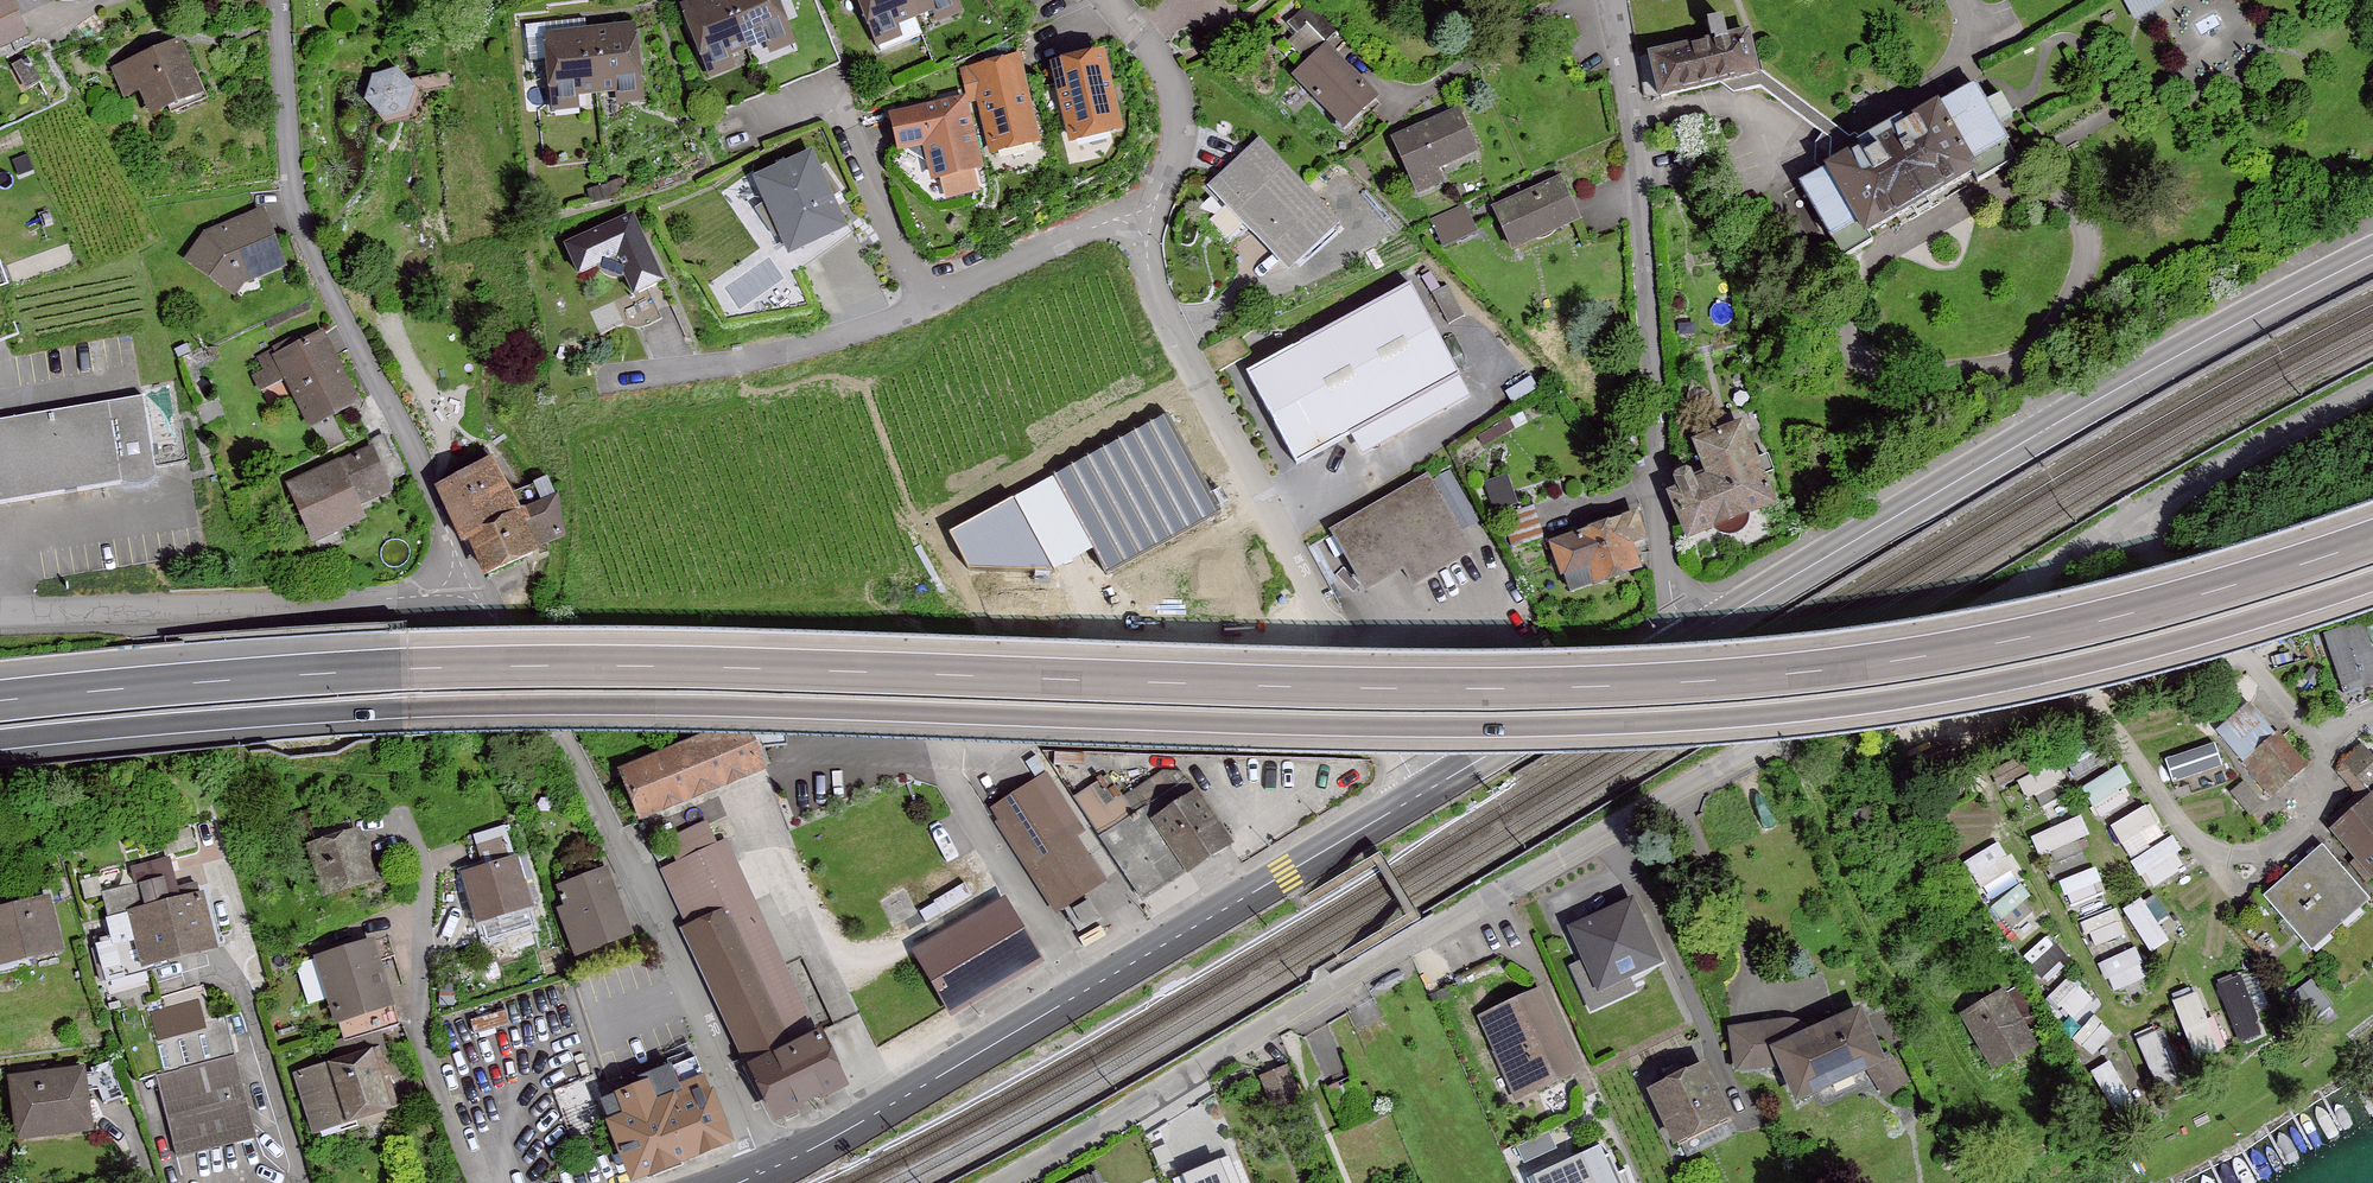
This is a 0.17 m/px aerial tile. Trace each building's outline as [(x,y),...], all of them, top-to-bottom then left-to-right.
[(9,0),(0,0),(0,50),(26,39),(9,0)] [(776,0),(701,0),(687,6),(679,9),(709,83),(736,72),(732,62),(766,48),(769,56),(795,45),(776,0)] [(957,0),(856,0),(876,51),(901,41),(897,31),(933,17),(937,28),(964,17),(957,0)] [(1252,8),(1254,0),(1213,0),(1213,3),(1252,8)] [(645,106),(636,28),(609,31),(568,36),(543,39),(552,116),(580,113),(579,102),(616,98),(618,109),(645,106)] [(1657,98),(1758,78),(1749,36),(1649,56),(1657,98)] [(150,124),(202,102),(179,45),(112,73),(122,99),(137,93),(150,124)] [(1294,81),(1346,134),(1380,102),(1328,48),(1294,81)] [(1067,147),(1123,136),(1106,56),(1050,68),(1067,147)] [(989,159),(1041,146),(1019,61),(958,76),(965,104),(975,101),(989,159)] [(372,78),(364,104),(382,123),(408,118),(416,92),(398,72),(372,78)] [(1843,263),(2020,162),(1977,88),(1801,188),(1843,263)] [(933,188),(982,176),(963,99),(889,117),(899,158),(924,152),(933,188)] [(1417,186),(1482,159),(1462,114),(1398,141),(1417,186)] [(1210,193),(1291,275),(1339,228),(1259,146),(1210,193)] [(787,257),(848,231),(815,153),(754,180),(787,257)] [(1516,252),(1584,223),(1565,178),(1497,208),(1516,252)] [(1442,250),(1479,237),(1468,209),(1432,222),(1442,250)] [(261,212),(205,235),(183,264),(233,300),(246,281),(283,266),(261,212)] [(632,296),(661,284),(633,216),(564,244),(576,275),(617,258),(632,296)] [(1247,376),(1298,467),(1353,437),(1362,454),(1468,396),(1408,287),(1247,376)] [(308,431),(360,405),(325,333),(273,359),(308,431)] [(156,480),(143,401),(0,425),(0,507),(156,480)] [(1168,415),(948,531),(968,568),(1055,572),(1095,551),(1107,575),(1220,512),(1168,415)] [(1692,544),(1779,507),(1745,425),(1695,446),(1711,483),(1673,499),(1692,544)] [(286,490),(315,548),(368,522),(361,506),(392,491),(371,449),(286,490)] [(491,451),(435,481),(462,538),(468,535),(481,571),(566,533),(557,490),(521,503),(491,451)] [(1414,591),(1472,559),(1426,479),(1332,532),(1366,592),(1402,571),(1414,591)] [(1571,595),(1646,571),(1629,521),(1554,545),(1571,595)] [(2217,732),(2271,795),(2304,767),(2276,734),(2274,735),(2248,705),(2217,732)] [(643,831),(770,780),(748,725),(621,776),(643,831)] [(2347,760),(2352,766),(2349,768),(2365,786),(2372,779),(2372,760),(2362,748),(2347,760)] [(1051,775),(992,812),(1056,916),(1105,886),(1077,842),(1088,835),(1051,775)] [(1143,907),(1233,850),(1191,785),(1101,842),(1143,907)] [(2370,800),(2336,830),(2365,862),(2357,869),(2367,879),(2372,874),(2372,798),(2370,800)] [(324,901),(376,883),(358,832),(306,850),(324,901)] [(748,1068),(817,1036),(727,844),(658,876),(748,1068)] [(2305,942),(2362,892),(2322,846),(2264,897),(2305,942)] [(478,926),(532,910),(516,858),(462,875),(478,926)] [(636,939),(610,869),(552,890),(578,960),(636,939)] [(143,973),(216,954),(200,892),(126,911),(143,973)] [(66,956),(51,898),(0,911),(0,973),(66,956)] [(949,1020),(1045,967),(1009,902),(913,956),(949,1020)] [(1631,903),(1574,930),(1600,987),(1657,961),(1631,903)] [(394,1010),(373,942),(310,961),(331,1030),(394,1010)] [(1535,990),(1483,1015),(1499,1051),(1496,1053),(1511,1086),(1530,1077),(1537,1091),(1573,1074),(1562,1048),(1557,1050),(1553,1042),(1555,1041),(1556,1040),(1556,1038),(1556,1036),(1551,1025),(1550,1024),(1548,1023),(1547,1023),(1545,1024),(1538,1009),(1543,1007),(1535,990)] [(2002,994),(1966,1016),(1995,1065),(2032,1044),(2002,994)] [(1740,1067),(1782,1061),(1798,1096),(1880,1059),(1859,1014),(1810,1036),(1807,1033),(1803,1030),(1799,1027),(1795,1026),(1790,1024),(1784,1024),(1734,1032),(1740,1067)] [(175,1153),(254,1131),(224,1021),(144,1043),(175,1153)] [(776,1127),(845,1094),(817,1036),(748,1068),(776,1127)] [(397,1111),(377,1048),(295,1073),(315,1136),(397,1111)] [(599,1103),(630,1182),(734,1143),(698,1064),(599,1103)] [(1670,1083),(1653,1091),(1679,1147),(1681,1146),(1679,1140),(1724,1117),(1727,1124),(1730,1122),(1703,1067),(1686,1076),(1684,1072),(1669,1079),(1670,1083)] [(1300,1103),(1285,1068),(1263,1077),(1277,1113),(1300,1103)] [(88,1137),(81,1071),(8,1079),(15,1145),(88,1137)] [(1528,1179),(1530,1182),(1631,1182),(1626,1169),(1618,1173),(1610,1155),(1605,1157),(1600,1146),(1528,1179)] [(1232,1162),(1183,1182),(1241,1182),(1232,1162)]
